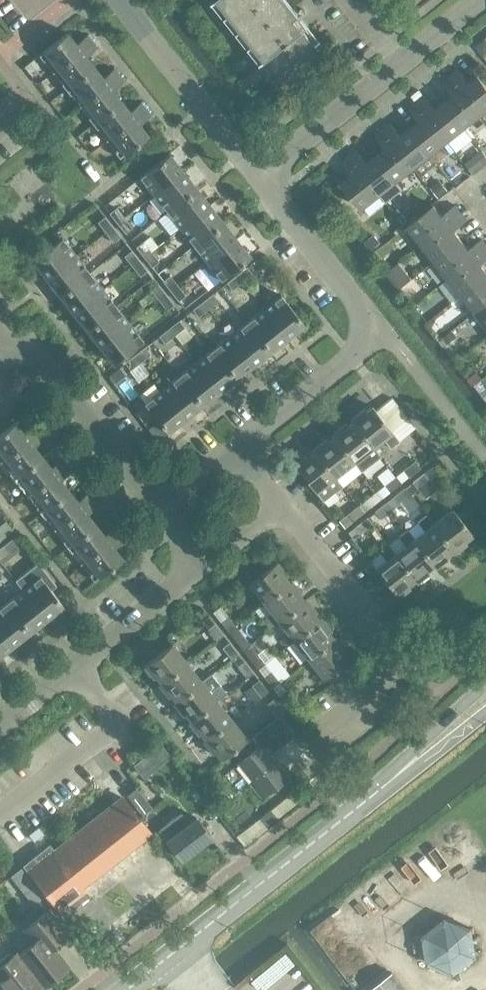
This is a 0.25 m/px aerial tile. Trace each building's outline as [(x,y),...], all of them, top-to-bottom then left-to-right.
[(233,37),(237,34),(241,40),(279,88),(316,58),(310,51),(316,46),(280,0),(204,0),(233,37)] [(67,32),(44,50),(57,68),(92,41),(87,34),(76,43),(67,32)] [(476,46),(483,55),(485,53),(485,38),(476,46)] [(57,68),(71,85),(94,66),(86,56),(97,47),(92,41),(57,68)] [(114,68),(102,77),(94,66),(71,85),(84,102),(118,74),(114,68)] [(485,111),(485,84),(478,74),(468,82),(458,69),(450,75),(482,115),(485,111)] [(84,102),(97,118),(120,100),(112,89),(123,80),(118,74),(84,102)] [(444,101),(465,128),(482,115),(450,75),(442,80),(453,94),(444,101)] [(448,141),(465,128),(444,101),(434,109),(424,95),(416,101),(448,141)] [(140,102),(129,111),(120,100),(97,118),(111,136),(145,109),(140,102)] [(448,141),(416,101),(409,107),(419,121),(410,128),(431,155),(448,141)] [(111,136),(125,153),(148,135),(139,124),(150,115),(145,109),(111,136)] [(414,168),(431,155),(410,128),(400,135),(390,122),(382,128),(414,168)] [(376,155),(397,181),(414,168),(382,128),(375,134),(385,147),(376,155)] [(380,195),(397,181),(376,155),(366,162),(356,149),(348,155),(380,195)] [(484,167),(485,165),(485,155),(482,149),(465,162),(474,174),(484,167)] [(183,171),(169,153),(139,177),(153,194),(183,171)] [(380,195),(348,155),(341,161),(351,174),(341,182),(362,209),(380,195)] [(196,188),(183,171),(153,194),(166,211),(196,188)] [(210,204),(196,188),(166,211),(180,228),(210,204)] [(223,221),(210,204),(180,228),(193,245),(223,221)] [(435,204),(406,226),(420,244),(460,212),(455,205),(443,214),(435,204)] [(117,207),(109,213),(117,223),(125,217),(117,207)] [(467,220),(460,212),(420,244),(434,261),(461,239),(453,230),(467,220)] [(113,226),(105,216),(97,222),(105,232),(113,226)] [(125,217),(117,223),(125,233),(132,227),(125,217)] [(237,238),(223,221),(193,245),(206,262),(237,238)] [(113,226),(105,232),(113,242),(121,236),(113,226)] [(373,233),(363,241),(370,249),(380,242),(373,233)] [(63,236),(33,260),(47,278),(77,254),(63,236)] [(250,256),(237,238),(206,262),(220,280),(250,256)] [(485,247),(485,244),(481,239),(468,249),(461,239),(434,261),(447,278),(485,247)] [(143,240),(135,246),(144,257),(151,251),(143,240)] [(447,278),(460,295),(485,274),(485,272),(480,264),(485,259),(485,247),(447,278)] [(139,260),(131,250),(124,255),(132,266),(139,260)] [(151,251),(144,257),(152,267),(159,261),(151,251)] [(77,254),(47,278),(60,295),(90,271),(77,254)] [(139,260),(132,266),(140,276),(148,270),(139,260)] [(237,274),(242,281),(252,273),(247,266),(237,274)] [(90,271),(60,295),(73,312),(103,288),(90,271)] [(237,274),(226,282),(232,289),(242,281),(237,274)] [(485,302),(485,274),(460,295),(474,312),(485,302)] [(178,285),(170,275),(162,280),(170,291),(178,285)] [(166,294),(158,284),(151,289),(159,300),(166,294)] [(178,285),(170,291),(178,301),(186,295),(178,285)] [(103,288),(73,312),(87,329),(117,305),(103,288)] [(202,301),(208,308),(218,300),(213,293),(202,301)] [(287,337),(304,323),(280,293),(263,307),(287,337)] [(166,294),(159,300),(167,310),(174,304),(166,294)] [(202,301),(192,309),(198,316),(208,308),(202,301)] [(474,312),(485,327),(485,302),(474,312)] [(117,305),(87,329),(100,346),(130,322),(117,305)] [(270,351),(287,337),(263,307),(246,321),(270,351)] [(169,327),(175,335),(185,327),(179,319),(169,327)] [(253,364),(270,351),(246,321),(229,334),(253,364)] [(130,322),(100,346),(114,364),(144,340),(130,322)] [(169,327),(159,335),(164,343),(175,335),(169,327)] [(451,330),(443,336),(449,344),(457,338),(451,330)] [(236,378),(253,364),(229,334),(212,347),(236,378)] [(135,354),(141,362),(151,354),(145,346),(135,354)] [(195,361),(219,391),(236,378),(212,347),(195,361)] [(135,354),(125,362),(130,369),(141,362),(135,354)] [(178,374),(202,404),(219,391),(195,361),(178,374)] [(477,371),(467,378),(473,385),(473,384),(482,378),(477,371)] [(161,388),(185,418),(202,404),(178,374),(161,388)] [(143,401),(167,432),(185,418),(161,388),(143,401)] [(362,410),(351,419),(374,448),(393,432),(372,406),(364,412),(362,410)] [(379,455),(374,448),(351,419),(350,419),(352,421),(345,426),(343,424),(332,433),(355,462),(361,470),(379,455)] [(5,458),(40,430),(35,424),(23,433),(15,422),(0,433),(0,452),(5,458)] [(40,430),(5,458),(18,475),(42,455),(34,445),(45,436),(40,430)] [(325,439),(313,448),(336,477),(355,462),(332,433),(331,434),(333,436),(326,441),(325,439)] [(294,463),(317,492),(323,501),(343,485),(336,477),(313,448),(314,451),(308,456),(306,454),(294,463)] [(62,457),(50,466),(42,455),(18,475),(31,492),(67,463),(62,457)] [(403,469),(408,477),(421,467),(415,460),(403,469)] [(31,492),(45,509),(69,490),(60,479),(71,470),(67,463),(31,492)] [(403,469),(396,475),(402,482),(408,477),(403,469)] [(430,479),(424,472),(424,471),(412,481),(418,488),(430,479)] [(384,484),(390,491),(402,482),(396,475),(384,484)] [(412,481),(405,486),(411,494),(418,488),(412,481)] [(384,484),(377,490),(383,497),(390,491),(384,484)] [(411,494),(405,486),(393,496),(399,503),(411,494)] [(89,491),(77,501),(69,490),(45,509),(58,526),(94,498),(89,491)] [(365,499),(371,506),(383,497),(377,490),(365,499)] [(393,496),(386,501),(392,508),(399,503),(393,496)] [(58,526),(71,543),(95,524),(87,513),(99,504),(94,498),(58,526)] [(392,508),(386,501),(374,511),(380,518),(392,508)] [(359,504),(347,514),(352,521),(364,511),(359,504)] [(465,539),(473,533),(452,507),(432,522),(455,551),(467,541),(465,539)] [(28,509),(22,514),(28,521),(34,516),(28,509)] [(414,537),(436,566),(447,557),(446,555),(452,549),(454,551),(455,551),(432,522),(426,513),(416,521),(423,530),(414,537)] [(368,516),(356,525),(361,533),(373,523),(368,516)] [(115,525),(104,534),(95,524),(71,543),(85,560),(120,532),(115,525)] [(395,552),(417,580),(429,571),(427,569),(433,564),(435,566),(436,566),(414,537),(407,528),(397,536),(404,544),(395,551),(395,552)] [(85,560),(98,577),(122,558),(114,547),(125,538),(120,532),(85,560)] [(386,559),(375,567),(398,596),(410,586),(409,585),(415,580),(416,581),(417,580),(395,552),(395,551),(388,543),(379,550),(386,559)] [(10,552),(4,544),(0,547),(0,559),(10,552)] [(277,560),(248,583),(264,602),(292,580),(291,579),(289,581),(283,574),(286,572),(277,560)] [(22,588),(46,618),(63,604),(39,574),(22,588)] [(269,628),(307,599),(306,597),(304,599),(298,592),(300,590),(292,580),(264,602),(255,609),(269,628)] [(5,601),(29,632),(46,618),(22,588),(5,601)] [(293,640),(321,618),(321,617),(319,619),(313,612),(316,610),(307,599),(269,628),(270,628),(279,621),(293,640)] [(12,645),(29,632),(5,601),(0,605),(0,630),(12,645)] [(226,613),(219,618),(229,631),(236,625),(226,613)] [(330,628),(321,618),(293,640),(308,659),(336,636),(334,637),(328,629),(330,628)] [(224,634),(215,622),(207,628),(217,640),(224,634)] [(12,645),(0,630),(0,654),(12,645)] [(241,632),(234,637),(244,650),(251,644),(241,632)] [(345,647),(336,636),(308,659),(323,678),(349,658),(343,649),(345,647)] [(239,653),(230,641),(222,647),(232,659),(239,653)] [(188,661),(173,642),(144,665),(154,676),(156,674),(161,681),(159,683),(160,684),(188,661)] [(249,656),(258,668),(266,663),(256,650),(249,656)] [(254,672),(244,660),(237,666),(246,678),(254,672)] [(203,680),(188,661),(160,684),(168,695),(170,693),(176,700),(174,702),(175,703),(203,680),(212,673),(211,673),(203,680)] [(264,675),(273,687),(280,681),(271,669),(264,675)] [(212,673),(203,680),(175,703),(184,714),(186,712),(191,719),(189,721),(190,721),(227,692),(212,673)] [(261,697),(269,691),(259,678),(252,684),(261,697)] [(286,688),(278,694),(288,706),(295,700),(286,688)] [(204,740),(233,718),(218,700),(227,692),(190,721),(198,732),(201,731),(206,738),(204,740)] [(276,715),(284,709),(274,697),(267,703),(276,715)] [(259,744),(238,761),(251,777),(249,779),(262,796),(287,775),(269,754),(294,735),(279,716),(253,736),(259,744)] [(233,718),(204,740),(213,751),(215,750),(222,758),(248,737),(233,718)] [(160,743),(147,753),(158,767),(171,757),(160,743)] [(50,842),(23,864),(64,916),(90,894),(84,887),(153,832),(122,793),(116,798),(100,777),(63,805),(80,827),(54,847),(50,842)] [(152,807),(136,787),(127,794),(143,814),(152,807)] [(270,809),(259,818),(268,830),(280,821),(270,809)] [(180,811),(158,829),(165,839),(181,859),(212,835),(196,815),(188,821),(180,811)] [(37,888),(28,895),(35,904),(44,897),(37,888)] [(19,952),(45,986),(51,982),(57,982),(63,978),(64,972),(70,967),(58,952),(60,950),(61,943),(70,936),(50,910),(28,927),(34,936),(33,937),(31,945),(21,954),(19,952)] [(444,914),(421,933),(426,962),(453,972),(476,954),(471,924),(444,914)] [(19,952),(16,954),(10,954),(0,962),(0,979),(8,989),(40,989),(45,986),(19,952)] [(368,989),(406,989),(392,972),(368,989)]
